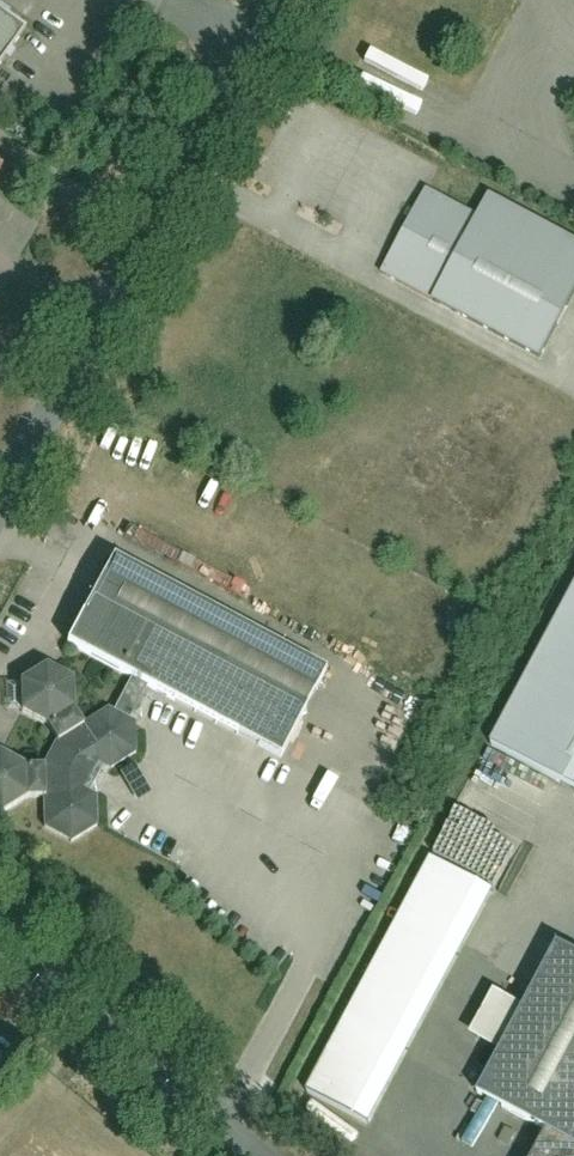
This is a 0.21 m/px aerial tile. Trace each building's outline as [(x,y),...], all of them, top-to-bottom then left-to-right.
[(4,75),(33,32),(0,9),(0,73),(4,75)] [(372,46),(353,84),(410,112),(429,74),(372,46)] [(382,277),(544,360),(573,302),(573,243),(491,201),(481,219),(426,191),(382,277)] [(105,562),(61,648),(130,683),(146,692),(283,762),(328,676),(105,562)] [(573,787),(573,619),(506,752),(573,787)] [(0,755),(0,813),(3,815),(28,800),(44,799),(45,829),(71,843),(98,827),(97,797),(84,790),(97,763),(110,771),(136,754),(135,724),(130,721),(146,692),(130,683),(114,713),(109,710),(83,726),(75,712),(73,682),(47,668),(21,685),(22,714),(49,728),(57,742),(43,768),(26,768),(1,754),(0,755)] [(389,808),(402,776),(381,767),(367,799),(389,808)] [(390,1125),(496,884),(429,855),(323,1096),(390,1125)] [(556,951),(525,1010),(498,996),(480,1030),(506,1043),(480,1094),(558,1135),(547,1155),(573,1155),(573,960),(556,951)]
